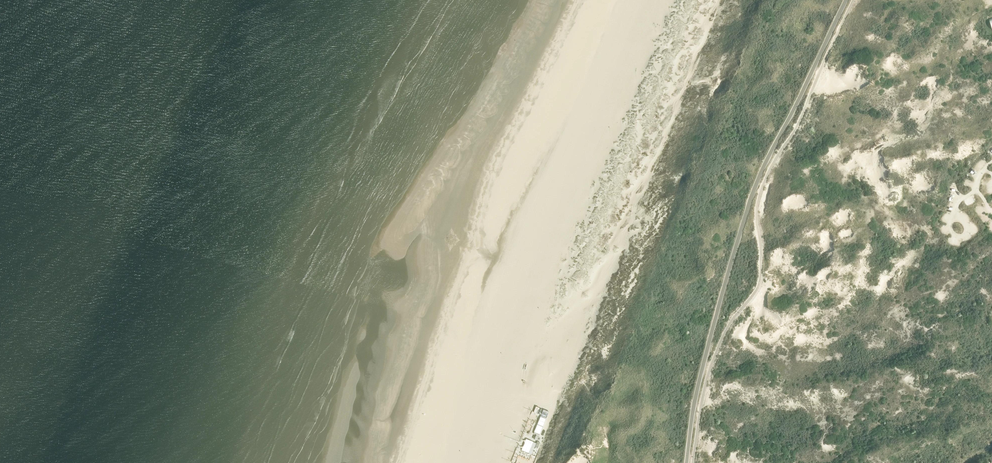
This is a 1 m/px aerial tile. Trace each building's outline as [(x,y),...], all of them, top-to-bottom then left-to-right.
[(534,412),(513,462),(516,462),(527,462),(547,417),(534,412)]
